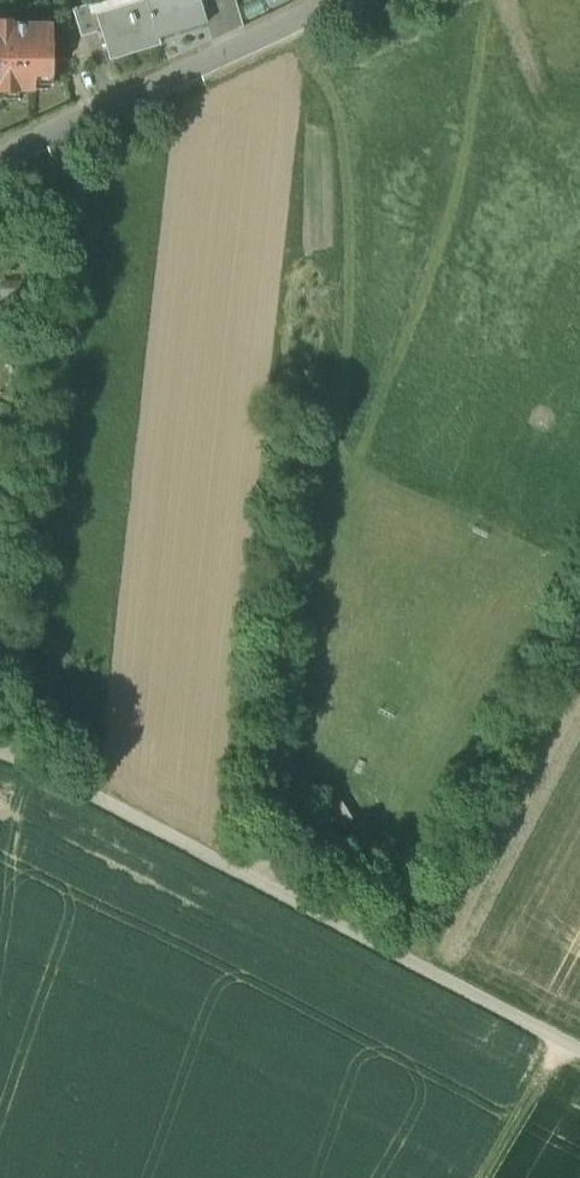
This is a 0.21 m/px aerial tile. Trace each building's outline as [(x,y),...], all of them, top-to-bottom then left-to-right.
[(93,2),(96,13),(141,0),(92,0),(93,2)] [(157,38),(146,0),(141,0),(96,13),(101,30),(110,59),(159,44),(157,38)] [(157,38),(207,23),(200,0),(146,0),(157,38)] [(73,8),(81,36),(101,30),(96,13),(93,2),(73,8)] [(34,89),(34,74),(52,74),(52,21),(12,21),(12,17),(0,17),(0,89),(24,89),(34,89)] [(52,74),(34,74),(34,89),(52,89),(52,74)] [(0,89),(0,98),(24,98),(24,89),(0,89)] [(0,281),(0,288),(1,298),(21,297),(20,280),(0,281)] [(0,329),(0,353),(11,354),(14,331),(0,329)]
